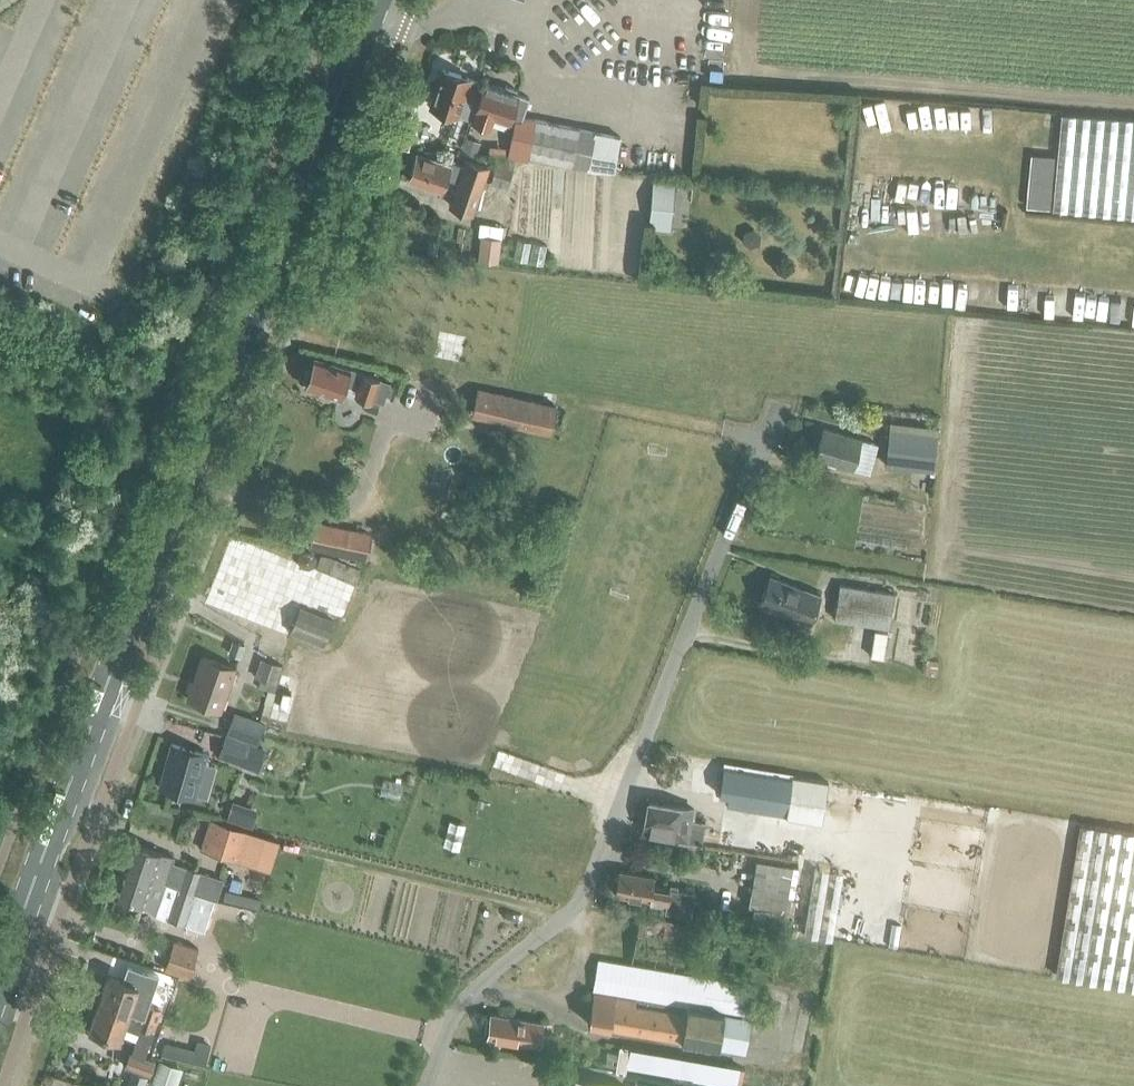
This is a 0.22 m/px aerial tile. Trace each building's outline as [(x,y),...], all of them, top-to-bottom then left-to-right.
[(438,81),(430,104),(444,109),(457,114),(458,111),(468,115),(473,116),(472,119),(472,120),(482,93),(475,91),(478,84),(479,81),(474,79),(469,77),(453,71),(442,68),(438,81)] [(482,93),(472,120),(490,126),(493,116),(515,124),(517,115),(521,116),(523,116),(529,97),(518,93),(515,92),(517,88),(505,85),(504,88),(488,82),(485,81),(484,82),(479,81),(478,84),(475,91),(482,93)] [(1062,112),(1054,208),(1133,215),(1133,117),(1062,112)] [(512,138),(510,154),(521,157),(526,158),(527,155),(527,154),(529,154),(532,155),(550,159),(587,165),(614,167),(620,135),(594,130),(550,122),(528,117),(521,116),(517,115),(515,124),(513,133),(512,138)] [(441,145),(463,152),(467,138),(446,131),(441,145)] [(451,160),(450,162),(433,156),(433,158),(417,153),(409,174),(408,178),(441,189),(446,175),(459,179),(450,204),(472,212),(488,165),(466,158),(464,164),(451,160)] [(652,182),(651,227),(674,227),(675,182),(652,182)] [(483,222),(481,258),(502,259),(504,223),(483,222)] [(315,357),(311,368),(307,370),(304,376),(307,381),(306,384),(340,396),(344,383),(357,387),(355,393),(372,398),(379,377),(363,372),(364,372),(332,361),(332,363),(315,357)] [(493,414),(551,427),(556,405),(498,393),(493,414)] [(852,467),(860,438),(824,427),(815,456),(852,467)] [(931,469),(935,433),(890,428),(886,464),(931,469)] [(344,552),(349,529),(314,522),(309,544),(344,552)] [(299,554),(298,561),(302,567),(309,569),(314,565),(316,558),(312,552),(305,551),(299,554)] [(760,604),(793,616),(792,617),(809,623),(820,594),(804,588),(771,575),(770,574),(759,604),(760,604)] [(888,627),(894,593),(840,584),(834,618),(888,627)] [(323,644),(333,619),(300,606),(290,631),(323,644)] [(873,653),(885,654),(888,630),(876,629),(873,653)] [(187,697),(221,709),(235,667),(202,655),(193,680),(189,678),(186,689),(189,690),(187,697)] [(275,689),(283,663),(264,657),(256,683),(275,689)] [(227,733),(257,743),(262,730),(264,722),(234,712),(227,733)] [(260,719),(267,722),(268,716),(262,713),(260,719)] [(243,764),(251,743),(225,734),(220,749),(228,752),(226,758),(243,764)] [(194,796),(200,775),(206,753),(171,743),(159,785),(194,796)] [(723,767),(686,761),(680,760),(676,787),(714,793),(712,801),(725,804),(719,846),(757,852),(799,858),(815,862),(828,782),(792,776),(792,778),(732,768),(733,764),(724,763),(723,767)] [(1053,818),(828,781),(828,782),(815,862),(803,934),(1133,987),(1133,831),(1053,818)] [(228,816),(253,825),(259,806),(234,797),(228,816)] [(705,821),(692,819),(694,808),(649,801),(643,834),(688,841),(701,843),(705,821)] [(208,850),(234,859),(244,829),(218,820),(208,850)] [(192,896),(213,902),(214,899),(206,896),(196,893),(197,890),(216,896),(222,878),(202,873),(184,866),(172,863),(171,864),(159,860),(161,852),(130,842),(120,871),(121,872),(192,896)] [(792,895),(797,865),(799,858),(757,852),(748,905),(753,906),(750,923),(785,930),(791,895),(792,895)] [(615,877),(614,885),(616,887),(615,893),(632,896),(632,895),(650,898),(650,897),(667,900),(665,911),(691,915),(695,892),(670,887),(652,884),(653,876),(636,873),(619,870),(618,875),(618,876),(615,877)] [(121,872),(120,871),(113,894),(144,904),(146,897),(159,901),(155,914),(204,930),(213,902),(192,896),(121,872)] [(693,973),(701,926),(638,916),(634,945),(631,963),(616,961),(599,959),(596,973),(593,990),(590,1009),(588,1022),(681,1038),(681,1039),(718,1045),(745,1050),(755,984),(693,973)] [(189,976),(193,962),(198,948),(173,940),(164,968),(189,976)] [(108,974),(97,1005),(155,1024),(156,1021),(155,1021),(158,1011),(150,1009),(145,1007),(146,1004),(146,1002),(156,975),(130,966),(125,981),(117,978),(108,974)] [(97,1005),(89,1028),(119,1038),(123,1026),(139,1031),(132,1051),(130,1050),(124,1065),(133,1068),(150,1074),(153,1065),(155,1059),(144,1055),(155,1024),(97,1005)] [(485,1030),(488,1030),(487,1036),(504,1039),(504,1040),(521,1043),(521,1042),(539,1045),(541,1031),(543,1022),(516,1017),(490,1013),(489,1019),(487,1018),(485,1030)] [(196,1045),(164,1041),(162,1056),(209,1062),(212,1041),(197,1039),(196,1045)] [(606,1064),(616,1066),(615,1073),(625,1075),(627,1068),(734,1085),(737,1085),(741,1066),(630,1048),(630,1045),(620,1043),(618,1052),(608,1050),(606,1064)] [(252,1076),(254,1064),(242,1061),(239,1073),(252,1076)] [(160,1085),(173,1085),(179,1069),(162,1063),(154,1084),(160,1085)] [(624,1084),(575,1075),(573,1085),(624,1085),(624,1084)]
